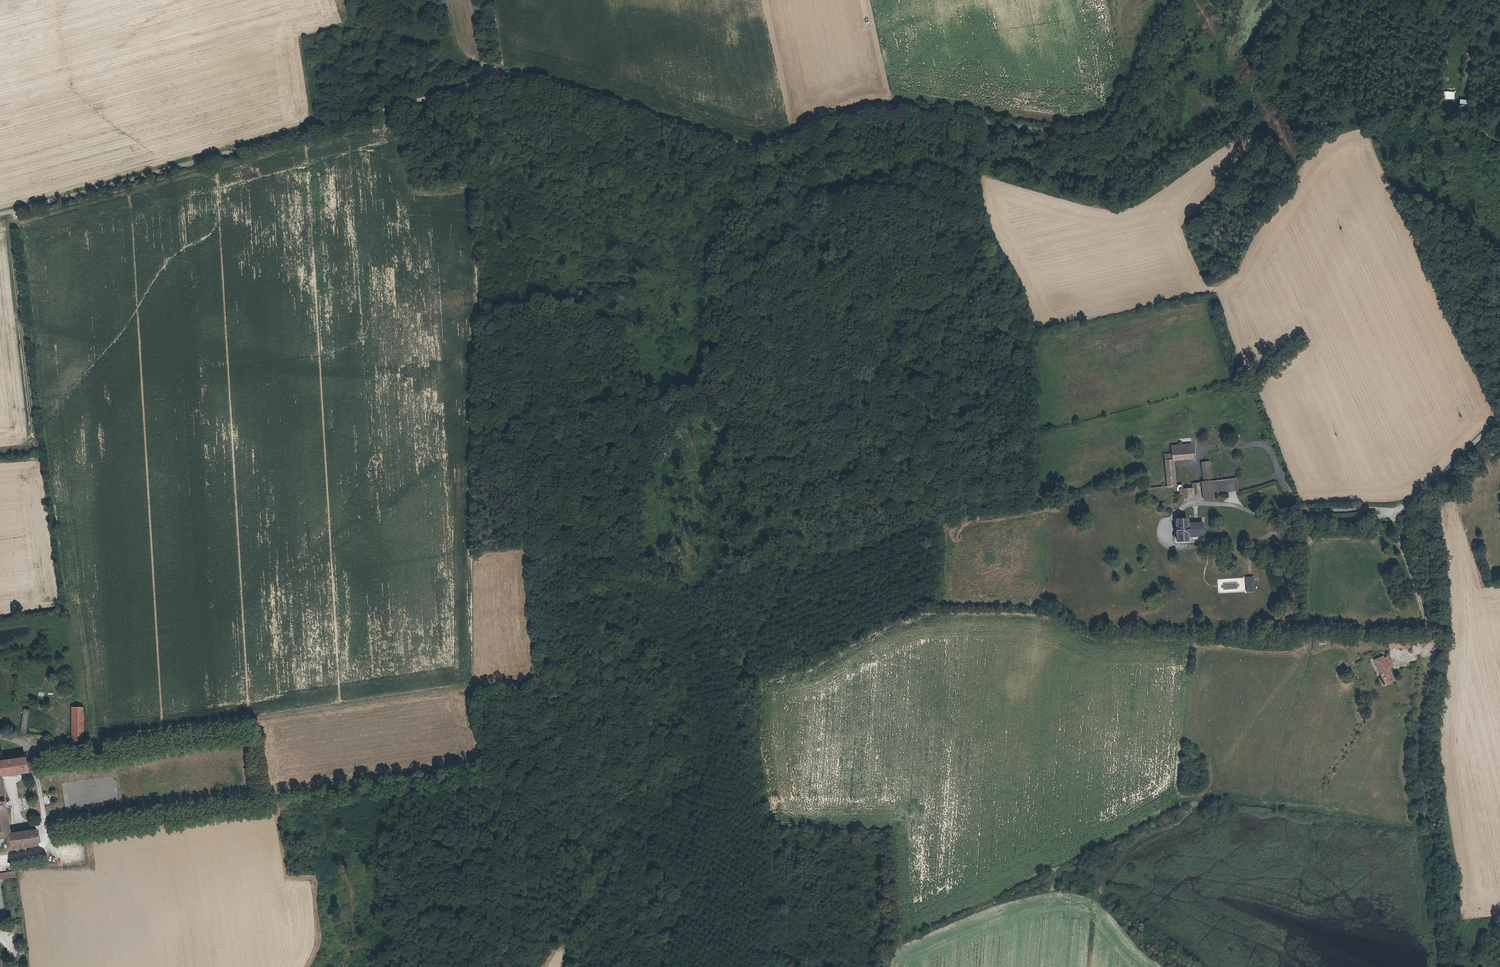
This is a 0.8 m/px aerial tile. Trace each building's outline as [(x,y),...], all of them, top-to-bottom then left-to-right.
[(1459,107),(1466,108),(1467,100),(1460,99),(1459,107)] [(1194,439),(1172,440),(1173,449),(1165,450),(1165,461),(1167,483),(1175,482),(1173,456),(1195,455),(1194,439)] [(1213,500),(1212,483),(1203,484),(1205,501),(1213,500)] [(1194,486),(1181,486),(1181,491),(1184,491),(1184,494),(1195,494),(1194,486)] [(1184,519),(1184,517),(1172,518),(1172,539),(1186,538),(1185,533),(1201,533),(1200,519),(1184,519)] [(1254,574),(1246,575),(1247,579),(1250,579),(1251,589),(1255,588),(1254,574)] [(1409,639),(1391,639),(1390,647),(1408,647),(1409,639)] [(1387,665),(1391,663),(1388,657),(1384,659),(1383,656),(1375,660),(1386,682),(1394,679),(1389,668),(1387,665)] [(82,746),(82,734),(81,714),(79,714),(70,714),(70,746),(82,746)] [(25,738),(27,716),(22,715),(19,737),(25,738)] [(25,762),(0,766),(0,843),(5,842),(7,854),(38,848),(36,833),(9,837),(0,780),(27,775),(30,775),(28,766),(25,767),(25,762)] [(15,881),(14,875),(0,877),(0,883),(15,881)]
